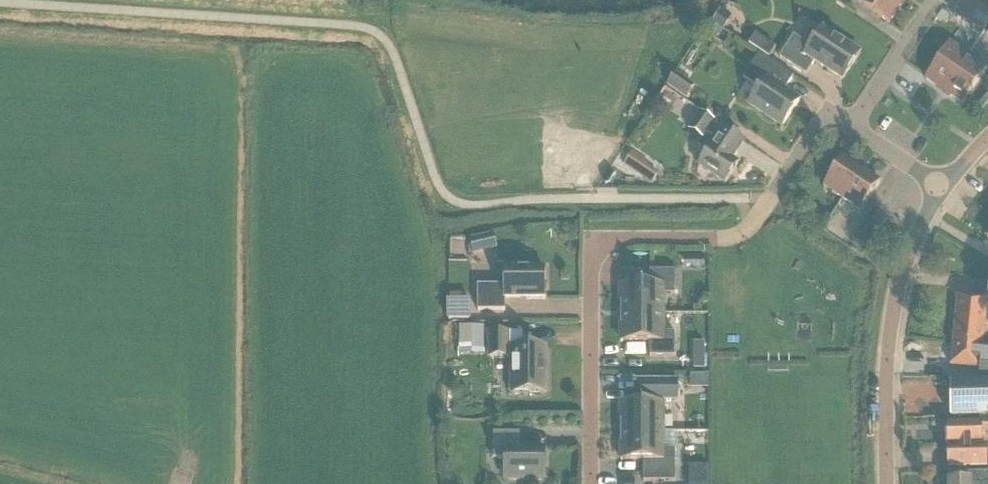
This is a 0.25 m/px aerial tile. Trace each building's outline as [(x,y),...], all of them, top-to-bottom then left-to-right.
[(858,1),(890,23),(904,2),(900,0),(857,0),(858,1)] [(720,8),(712,21),(723,29),(732,16),(720,8)] [(781,56),(807,74),(816,61),(843,79),(861,52),(824,27),(812,45),(795,34),(781,56)] [(750,43),(749,44),(749,45),(761,53),(769,58),(771,55),(776,48),(756,34),(751,41),(750,43)] [(926,79),(944,92),(969,55),(951,42),(926,79)] [(784,125),(801,100),(786,90),(795,76),(769,58),(761,53),(745,77),(761,88),(751,103),(784,125)] [(969,55),(944,92),(963,104),(987,68),(969,55)] [(687,99),(696,86),(676,73),(667,86),(687,99)] [(726,126),(731,118),(718,110),(713,118),(726,126)] [(689,130),(702,139),(707,132),(717,138),(699,165),(726,183),(739,163),(732,159),(745,140),(725,127),(701,112),(689,130)] [(624,165),(626,166),(627,167),(631,169),(636,173),(640,175),(645,168),(646,165),(649,162),(634,152),(633,151),(629,157),(625,164),(624,165)] [(846,155),(826,185),(843,198),(864,169),(846,155)] [(861,211),(882,181),(864,169),(843,198),(861,211)] [(469,240),(471,249),(472,253),(496,248),(493,234),(469,240)] [(694,256),(694,258),(694,267),(705,267),(705,256),(694,256)] [(505,298),(544,298),(544,268),(504,268),(504,285),(477,285),(477,311),(505,311),(505,298)] [(675,294),(675,270),(650,270),(650,284),(621,284),(621,312),(664,312),(664,294),(675,294)] [(982,345),(983,345),(987,304),(987,293),(987,294),(987,299),(958,296),(953,342),(982,345)] [(471,300),(447,300),(447,321),(471,321),(471,300)] [(664,332),(664,312),(621,312),(621,342),(650,342),(650,356),(675,356),(675,332),(664,332)] [(460,333),(460,344),(484,344),(485,344),(485,326),(484,326),(460,327),(460,333)] [(545,393),(545,348),(523,348),(522,333),(490,334),(490,356),(513,356),(513,393),(545,393)] [(987,369),(987,355),(982,354),(983,345),(982,345),(953,342),(951,366),(981,369),(981,368),(987,369)] [(705,356),(695,356),(695,361),(695,369),(705,369),(705,356)] [(987,415),(987,383),(986,383),(950,383),(951,417),(987,415)] [(675,403),(675,389),(650,389),(650,403),(621,403),(621,433),(664,433),(664,403),(675,403)] [(947,423),(947,467),(987,466),(987,445),(982,445),(982,435),(987,435),(987,417),(981,417),(981,423),(947,423)] [(545,479),(545,449),(520,449),(520,433),(494,433),(494,459),(505,459),(505,479),(545,479)] [(643,460),(643,480),(675,480),(675,446),(664,446),(664,433),(621,433),(621,460),(643,460)] [(691,465),(689,465),(689,483),(708,483),(708,465),(691,465)] [(986,472),(961,473),(961,481),(948,482),(948,483),(986,483),(986,472)]
